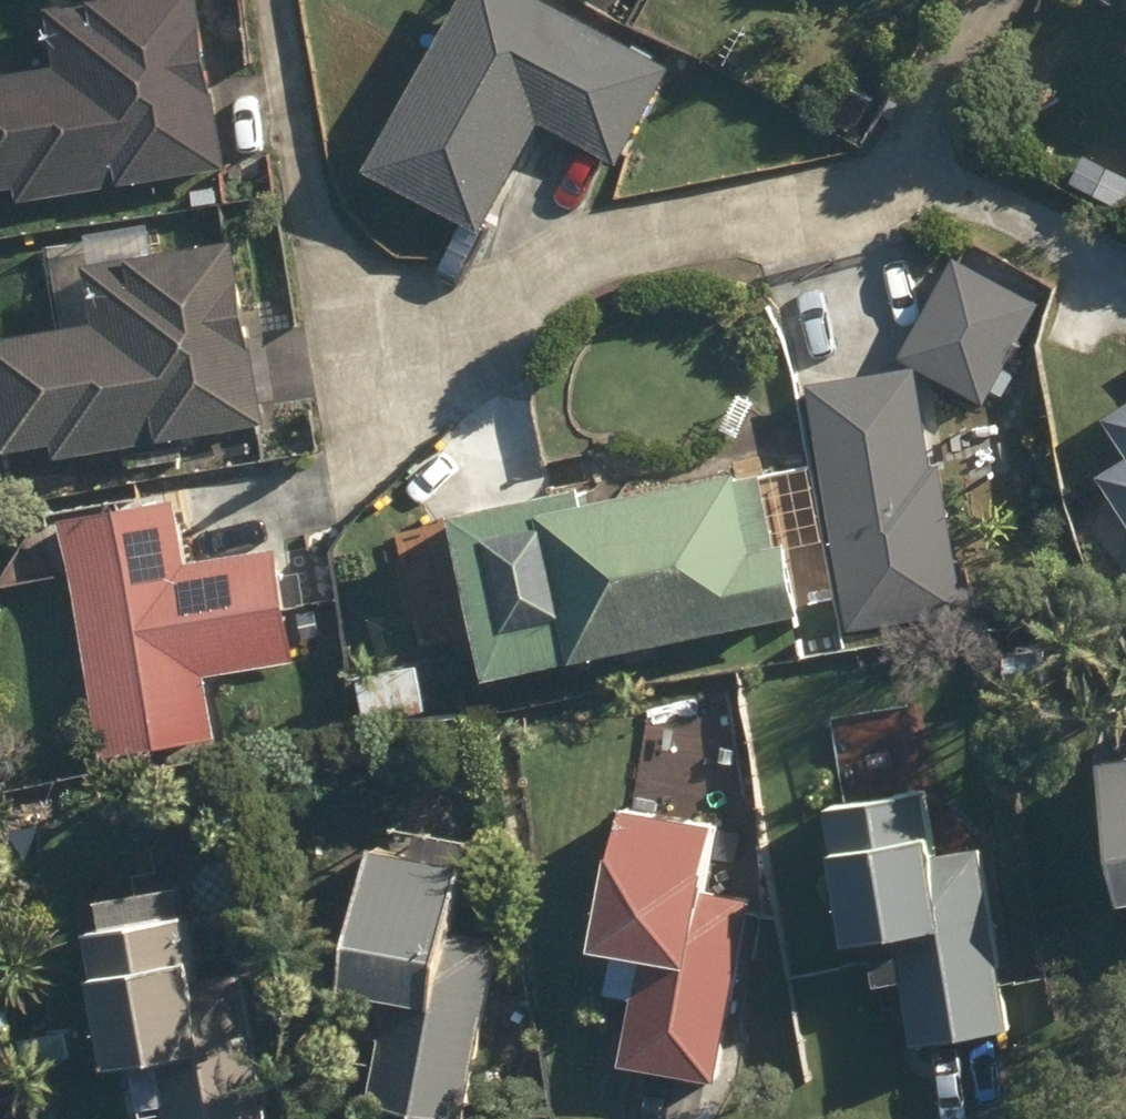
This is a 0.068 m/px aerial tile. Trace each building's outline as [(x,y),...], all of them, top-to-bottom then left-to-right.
[(27,192),(224,161),(211,75),(196,78),(193,50),(206,49),(200,0),(176,0),(60,19),(70,76),(0,88),(0,186),(26,182),(27,192)] [(556,0),(463,0),(372,165),(483,226),(543,117),(618,159),(671,63),(556,0)] [(827,120),(855,135),(874,101),(846,86),(827,120)] [(65,436),(68,450),(262,421),(249,332),(234,335),(231,310),(241,307),(233,253),(98,274),(108,333),(1,349),(15,445),(65,436)] [(963,254),(909,350),(988,395),(1042,299),(963,254)] [(920,363),(818,378),(855,623),(966,605),(944,462),(936,463),(920,363)] [(720,430),(737,439),(753,404),(736,396),(720,430)] [(1111,417),(1125,440),(1125,408),(1111,417)] [(1102,474),(1125,512),(1125,460),(1102,474)] [(445,514),(477,679),(799,615),(784,541),(770,544),(756,475),(728,481),(727,473),(563,505),(560,491),(445,514)] [(75,508),(107,748),(210,735),(199,649),(292,636),(281,549),(188,561),(179,493),(75,508)] [(1001,656),(1003,684),(1040,682),(1038,654),(1001,656)] [(354,677),(362,723),(423,712),(414,666),(354,677)] [(1105,735),(1110,760),(1087,763),(1109,899),(1125,897),(1125,732),(1105,735)] [(901,983),(910,1049),(1006,1034),(979,848),(925,855),(912,763),(834,775),(838,805),(818,806),(837,941),(863,936),(870,987),(901,983)] [(617,1067),(712,1085),(747,898),(697,889),(708,827),(612,807),(604,856),(600,856),(582,945),(609,950),(600,993),(630,998),(617,1067)] [(456,1118),(461,1118),(491,956),(428,944),(457,865),(364,849),(332,940),(331,988),(358,993),(350,1034),(377,1038),(365,1102),(456,1118)] [(164,1118),(261,1118),(237,973),(189,981),(177,915),(79,931),(87,974),(81,976),(96,1066),(121,1062),(129,1111),(162,1107),(164,1118)] [(12,1032),(8,1007),(0,1009),(0,1034),(12,1032)]
